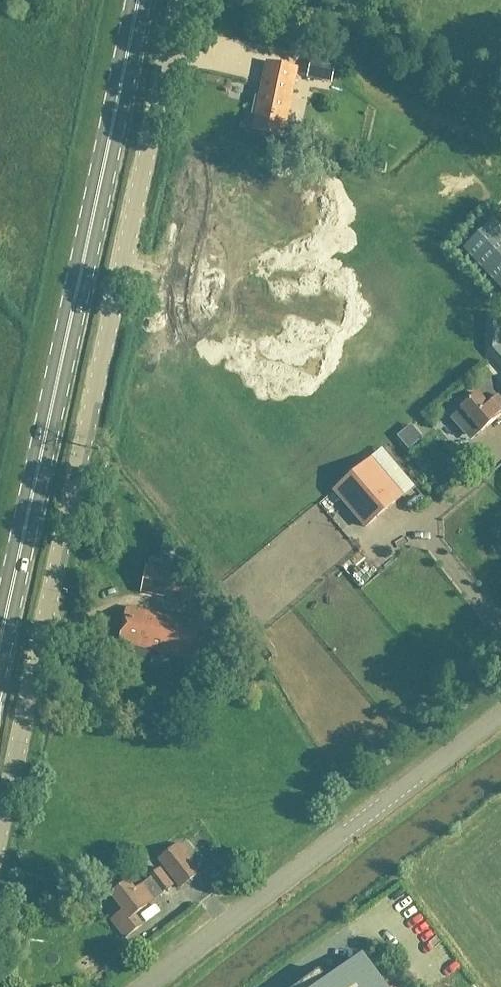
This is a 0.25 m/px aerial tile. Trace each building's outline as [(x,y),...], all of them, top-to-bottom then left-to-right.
[(342,64),(338,63),(338,59),(319,55),(318,59),(313,57),(308,79),(337,86),(342,64)] [(253,128),(253,131),(282,137),(296,71),(267,65),(257,112),(253,114),(251,124),(253,128)] [(387,164),(375,162),(373,172),(385,174),(387,164)] [(500,291),(500,292),(500,232),(492,222),(462,251),(500,291)] [(491,358),(500,369),(500,349),(491,358)] [(498,397),(487,406),(478,395),(461,410),(450,420),(464,436),(475,427),(481,433),(500,416),(500,401),(498,397)] [(394,445),(421,475),(437,460),(410,430),(394,445)] [(365,529),(396,503),(365,467),(334,492),(365,529)] [(195,583),(160,575),(155,596),(190,605),(195,583)] [(147,666),(150,652),(161,654),(161,656),(193,664),(202,623),(170,616),(169,618),(127,609),(119,645),(125,646),(122,660),(147,666)] [(179,842),(200,873),(221,858),(200,828),(179,842)] [(180,890),(200,874),(178,845),(158,861),(180,890)] [(144,909),(173,887),(161,871),(147,881),(151,885),(138,895),(128,883),(111,897),(123,912),(111,922),(125,939),(142,927),(134,917),(144,910),(144,909)] [(72,964),(82,978),(100,966),(91,952),(72,964)] [(362,955),(326,981),(319,971),(297,986),(385,986),(362,955)]
